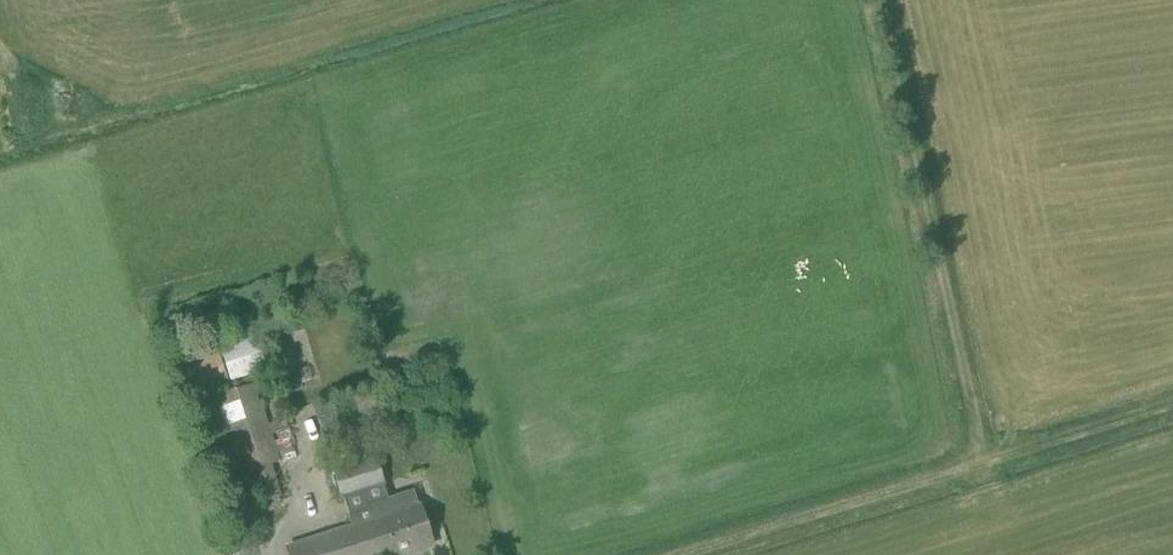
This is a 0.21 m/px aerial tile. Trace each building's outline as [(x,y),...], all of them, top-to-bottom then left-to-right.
[(229,380),(267,371),(259,338),(221,347),(229,380)] [(216,352),(181,364),(191,393),(226,381),(216,352)] [(255,384),(215,397),(251,507),(281,498),(271,466),(280,463),(255,384)] [(432,545),(415,493),(389,501),(375,457),(331,471),(349,528),(286,549),(288,554),(401,554),(432,545)]
